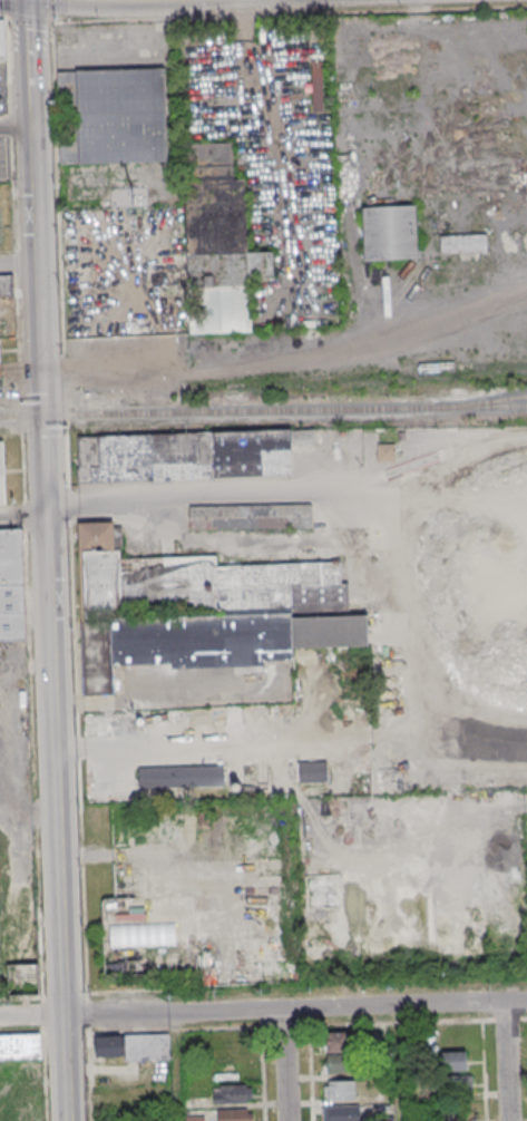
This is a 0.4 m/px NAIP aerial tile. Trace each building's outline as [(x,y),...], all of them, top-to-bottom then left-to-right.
[(313,111),(322,111),(322,62),(313,62),(313,111)] [(60,74),(64,168),(168,164),(164,69),(60,74)] [(251,332),(250,275),(272,275),(272,252),(247,252),(246,178),(233,179),(233,143),(187,143),(188,287),(196,287),(196,333),(251,332)] [(364,261),(419,259),(417,205),(362,207),(364,261)] [(486,254),(486,235),(440,235),(440,254),(486,254)] [(16,299),(16,277),(0,278),(0,299),(16,299)] [(292,478),(291,445),(314,445),(314,430),(78,436),(79,483),(292,478)] [(9,507),(0,507),(0,444),(7,443),(9,507)] [(394,444),(375,446),(377,465),(396,463),(394,444)] [(211,528),(312,528),(312,505),(211,505),(211,528)] [(81,620),(84,696),(114,694),(113,669),(293,661),(292,649),(368,646),(367,614),(349,615),(348,584),(342,584),(341,561),(217,566),(216,555),(116,560),(115,522),(77,523),(81,620)] [(23,529),(0,529),(0,641),(25,640),(23,529)] [(298,763),(298,783),(326,783),(326,763),(298,763)] [(140,768),(140,789),(225,789),(225,767),(140,768)] [(352,1073),(352,1033),(326,1033),(326,1073),(352,1073)] [(0,1034),(0,1059),(41,1059),(41,1034),(0,1034)] [(169,1059),(169,1036),(90,1036),(90,1060),(169,1059)] [(466,1070),(466,1051),(442,1051),(442,1070),(466,1070)] [(467,1076),(446,1076),(446,1090),(467,1090),(467,1076)] [(355,1081),(325,1081),(325,1100),(355,1100),(355,1081)] [(213,1084),(213,1103),(250,1103),(250,1084),(213,1084)] [(464,1103),(440,1103),(440,1120),(464,1120),(464,1103)] [(360,1106),(324,1106),(324,1120),(360,1120),(360,1106)] [(252,1109),(217,1109),(217,1120),(252,1120),(252,1109)]
